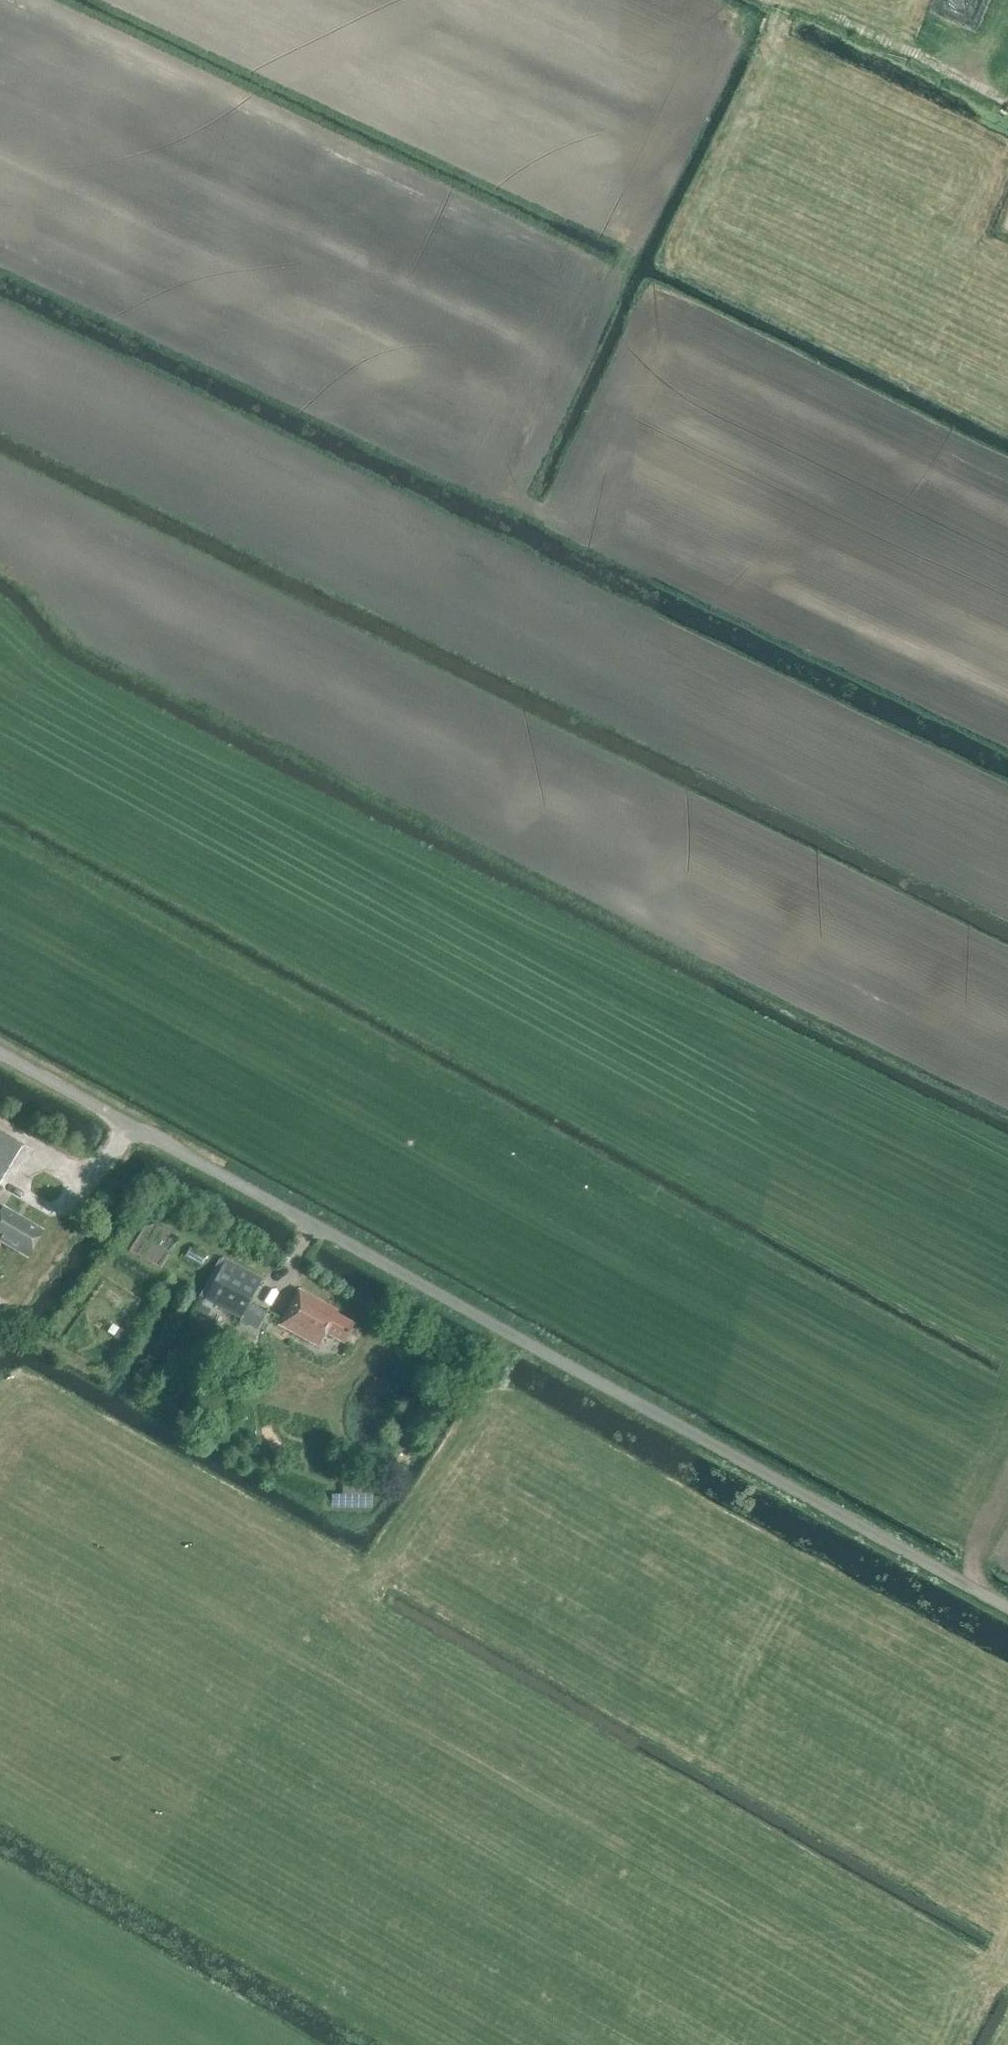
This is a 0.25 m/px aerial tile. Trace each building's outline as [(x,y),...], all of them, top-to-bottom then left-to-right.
[(20,1148),(0,1136),(0,1181),(20,1148)] [(27,1258),(43,1232),(2,1208),(0,1211),(0,1210),(0,1242),(27,1258)] [(132,1249),(163,1264),(176,1235),(146,1221),(132,1249)] [(246,1306),(258,1284),(222,1265),(204,1300),(257,1328),(263,1315),(246,1306)] [(335,1315),(336,1312),(297,1291),(278,1326),(317,1347),(324,1334),(343,1344),(353,1325),(335,1315)] [(201,1306),(196,1316),(205,1321),(210,1310),(201,1306)] [(126,1333),(119,1329),(113,1338),(120,1343),(126,1333)] [(335,1487),(337,1507),(370,1505),(368,1485),(335,1487)]
